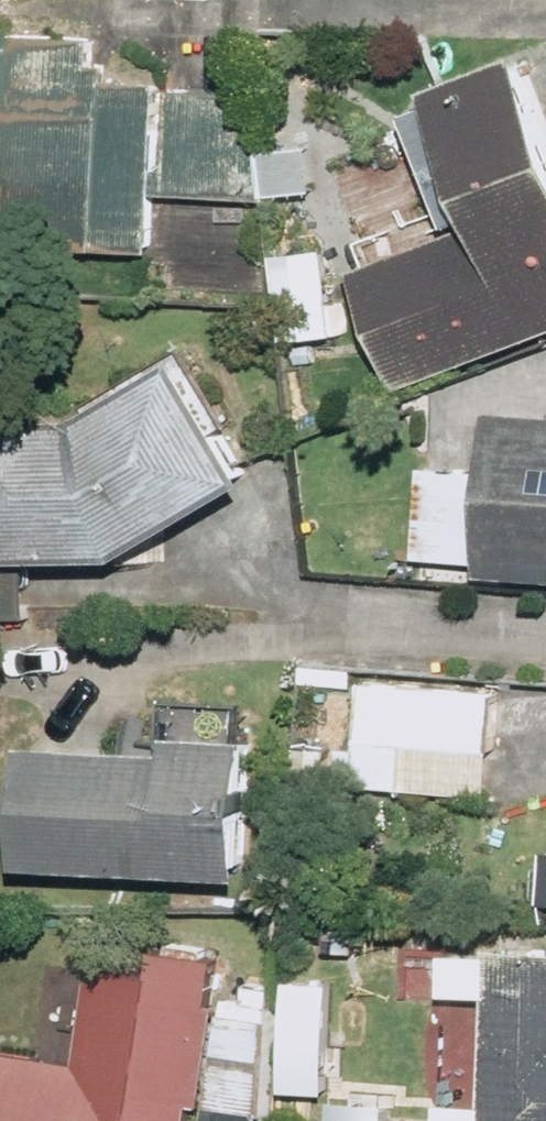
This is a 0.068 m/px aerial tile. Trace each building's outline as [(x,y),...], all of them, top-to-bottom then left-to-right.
[(364,262),(408,379),(545,328),(545,44),(545,42),(451,77),(501,211),(364,262)] [(113,104),(5,101),(1,239),(165,243),(166,189),(275,192),(277,88),(181,86),(179,164),(167,163),(169,76),(114,75),(113,104)] [(335,249),(276,247),(273,333),(332,335),(335,249)] [(101,403),(0,406),(0,548),(138,545),(273,469),(203,346),(101,403)] [(488,570),(545,574),(545,410),(498,407),(495,465),(429,461),(423,554),(489,558),(488,570)] [(487,689),(356,684),(352,789),(483,794),(487,689)] [(45,731),(39,855),(261,866),(268,723),(189,720),(188,738),(45,731)] [(87,1060),(0,1049),(0,1120),(199,1120),(202,1100),(216,1102),(231,992),(221,991),(227,951),(104,935),(87,1060)] [(499,940),(492,1120),(545,1120),(545,942),(499,940)]
